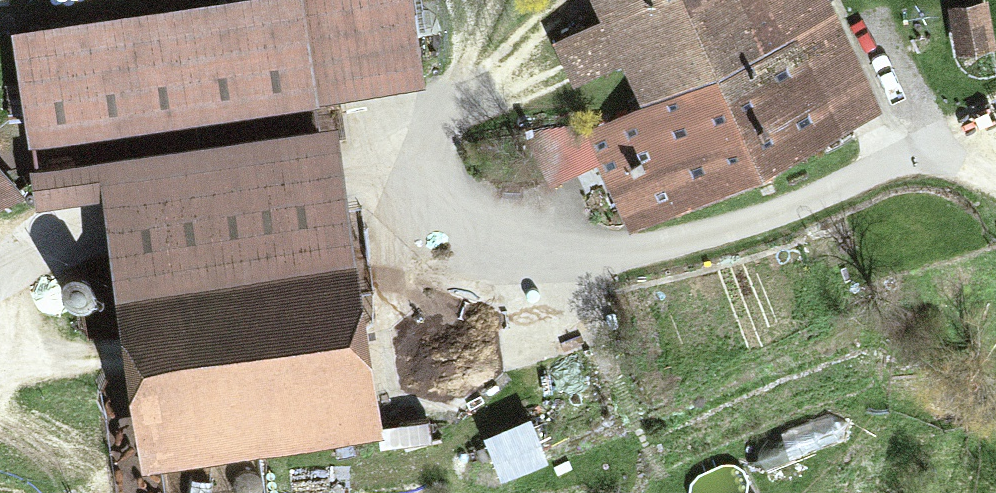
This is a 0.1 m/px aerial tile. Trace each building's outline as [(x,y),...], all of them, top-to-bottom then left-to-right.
[(15,28),(33,142),(434,81),(422,0),(196,0),(15,28)] [(653,113),(605,134),(640,215),(873,115),(824,0),(604,0),(653,113)] [(348,115),(31,164),(38,208),(110,198),(112,211),(152,470),(396,433),(357,174),(348,115)] [(21,185),(0,163),(0,195),(21,185)]
